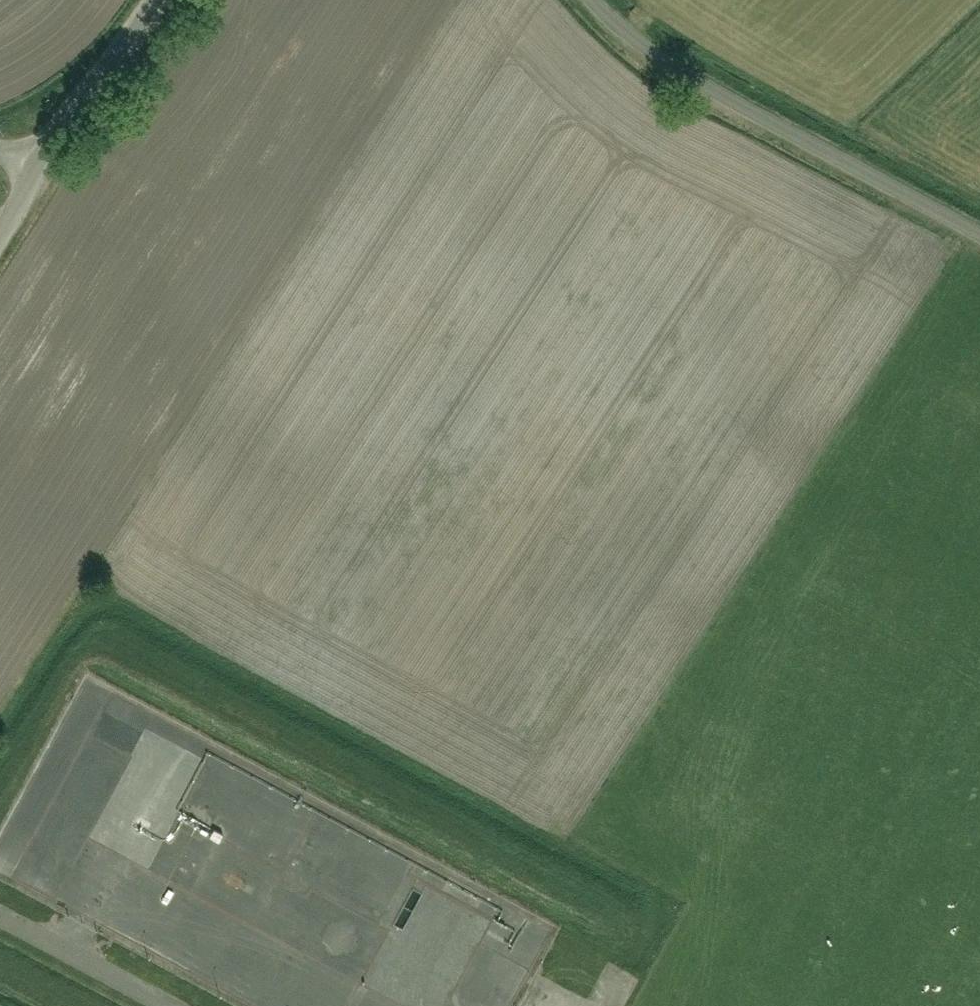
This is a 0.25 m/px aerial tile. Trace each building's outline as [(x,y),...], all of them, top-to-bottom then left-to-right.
[(157,867),(206,756),(148,730),(98,841),(157,867)] [(495,919),(431,887),(407,934),(432,946),(428,954),(422,951),(408,979),(418,984),(411,997),(429,1005),(451,1005),(495,919)]
